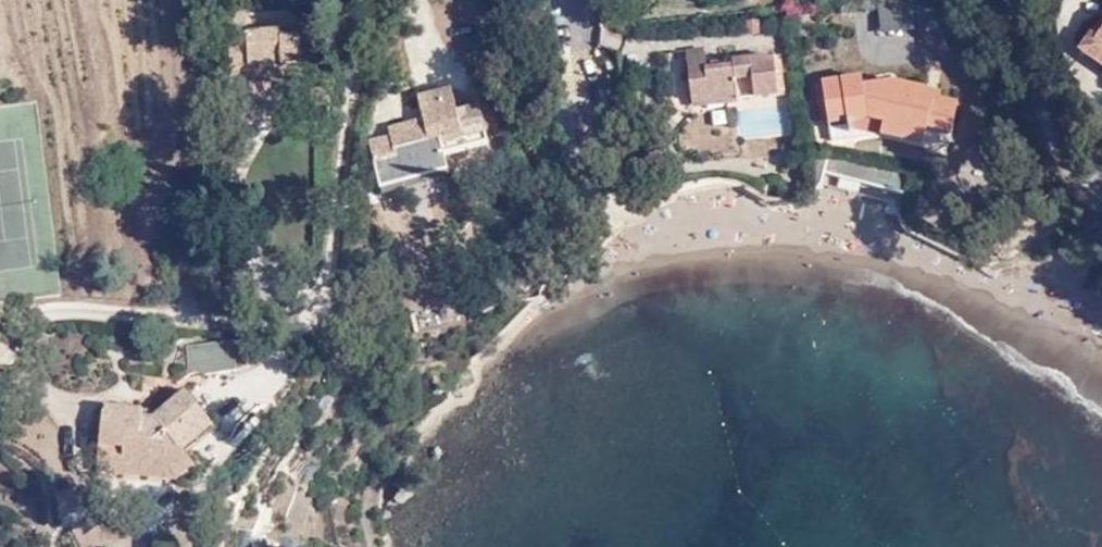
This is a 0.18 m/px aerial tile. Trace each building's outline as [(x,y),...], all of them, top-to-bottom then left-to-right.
[(1101,69),(1101,29),(1094,41),(1089,36),(1079,53),(1101,69)] [(284,68),(284,74),(302,72),(302,63),(319,63),(317,36),(282,38),(282,31),(228,34),(231,79),(259,78),(263,70),(284,68)] [(735,104),(784,99),(781,67),(774,67),(773,60),(730,62),(730,69),(706,70),(705,52),(686,52),(690,104),(735,101),(735,104)] [(416,97),(448,88),(443,65),(410,73),(416,97)] [(284,77),(284,74),(284,68),(263,70),(259,78),(284,77)] [(951,105),(933,100),(920,97),(920,92),(891,83),(860,87),(858,79),(821,82),(824,118),(847,116),(847,112),(864,109),(920,126),(945,134),(951,105)] [(473,82),(448,88),(416,97),(422,121),(423,124),(405,128),(403,125),(366,135),(378,184),(446,167),(444,159),(442,152),(486,141),(473,82)] [(917,142),(920,126),(864,109),(847,112),(847,116),(848,121),(852,122),(917,142)] [(849,124),(848,121),(847,116),(824,118),(826,125),(849,124)] [(488,148),(486,141),(442,152),(444,159),(488,148)] [(912,171),(828,149),(823,169),(841,174),(836,190),(858,195),(862,182),(906,194),(912,171)] [(447,172),(446,167),(378,184),(379,188),(447,172)] [(604,240),(580,265),(583,267),(605,242),(604,240)] [(235,372),(232,344),(203,346),(205,374),(235,372)] [(320,412),(329,398),(320,392),(311,406),(320,412)] [(185,393),(155,415),(153,418),(144,419),(140,418),(140,413),(102,408),(95,466),(179,476),(193,464),(178,447),(208,423),(185,393)]
